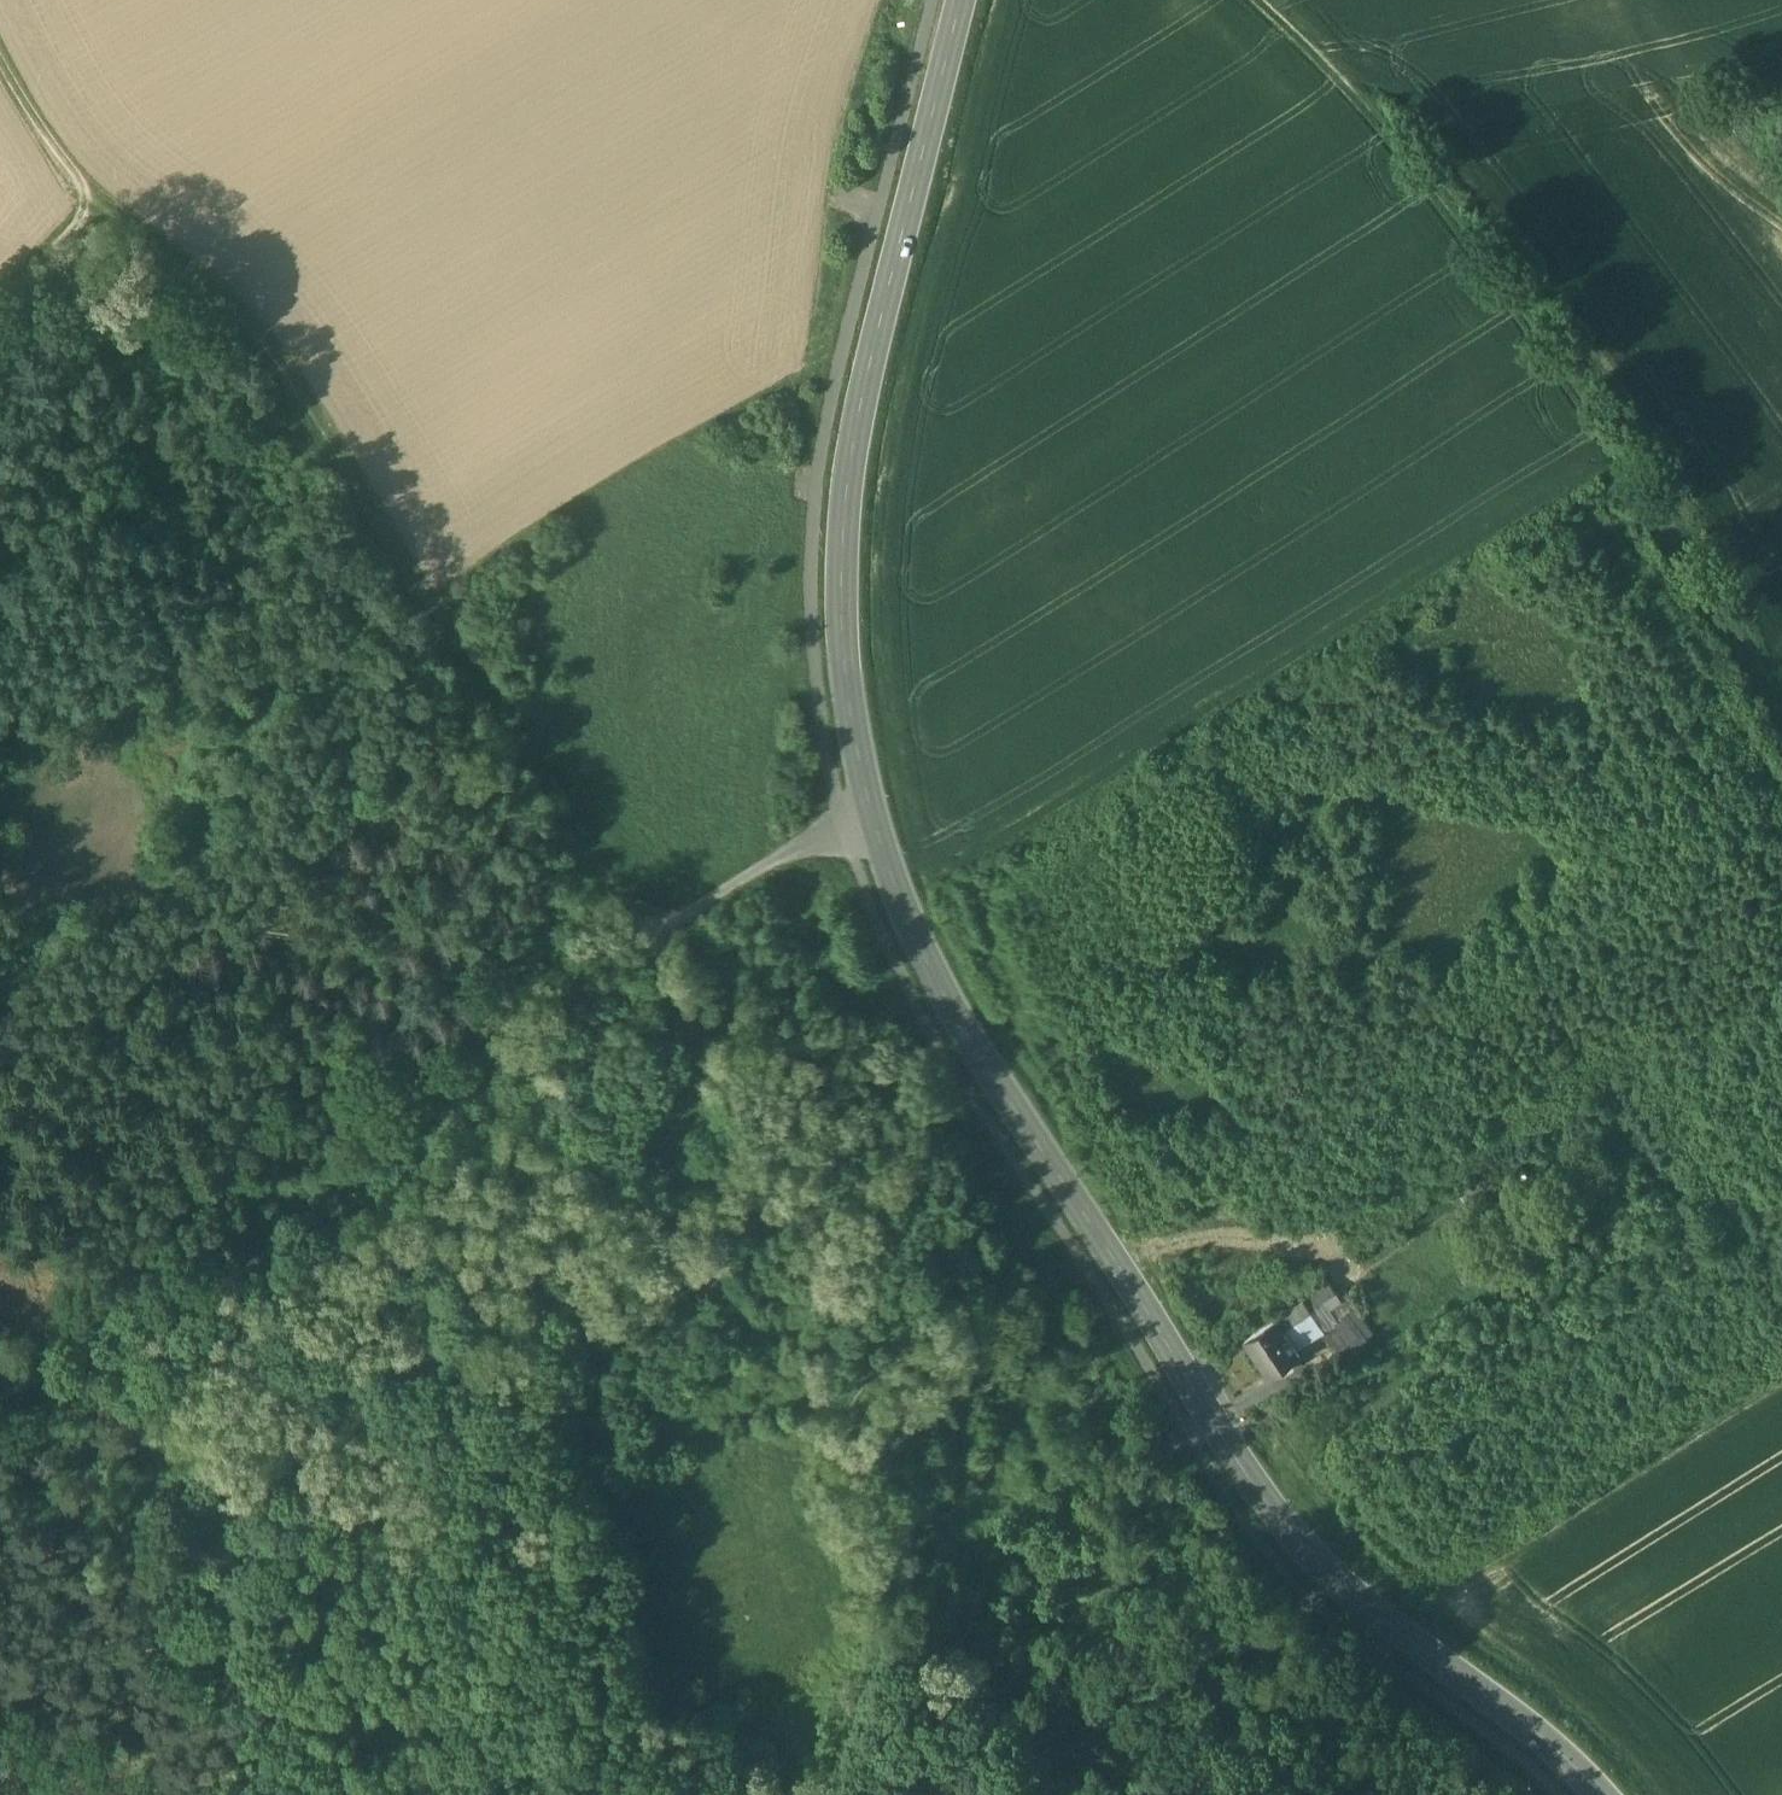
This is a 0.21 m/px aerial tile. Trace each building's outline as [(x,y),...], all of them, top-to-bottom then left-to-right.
[(1360,1308),(1323,1332),(1340,1358),(1377,1334),(1360,1308)] [(1267,1380),(1300,1357),(1276,1323),(1243,1345),(1267,1380)]
